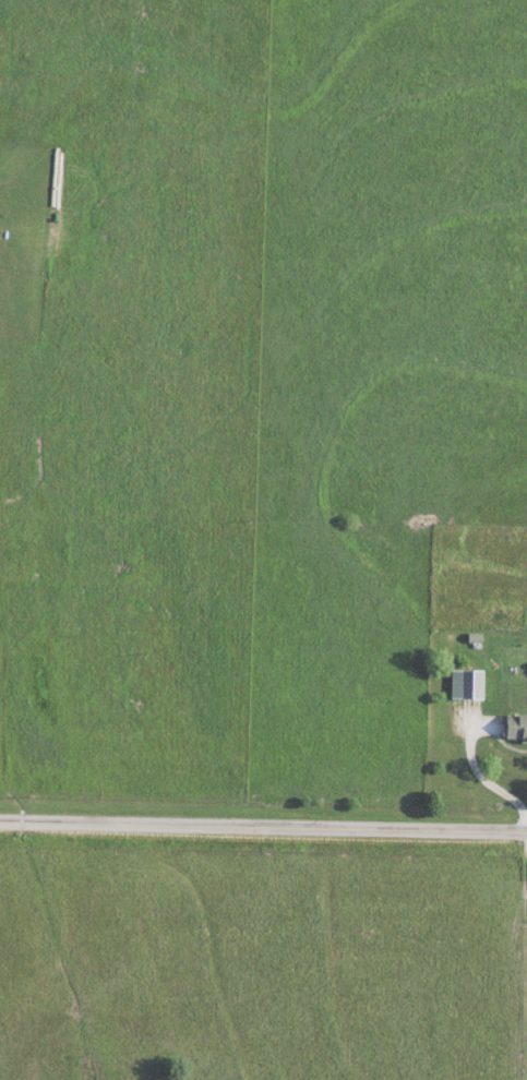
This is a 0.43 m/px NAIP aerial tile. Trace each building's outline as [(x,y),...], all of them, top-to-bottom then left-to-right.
[(507,619),(507,609),(492,610),(492,620),(507,619)] [(526,742),(526,715),(506,715),(506,742),(526,742)]
